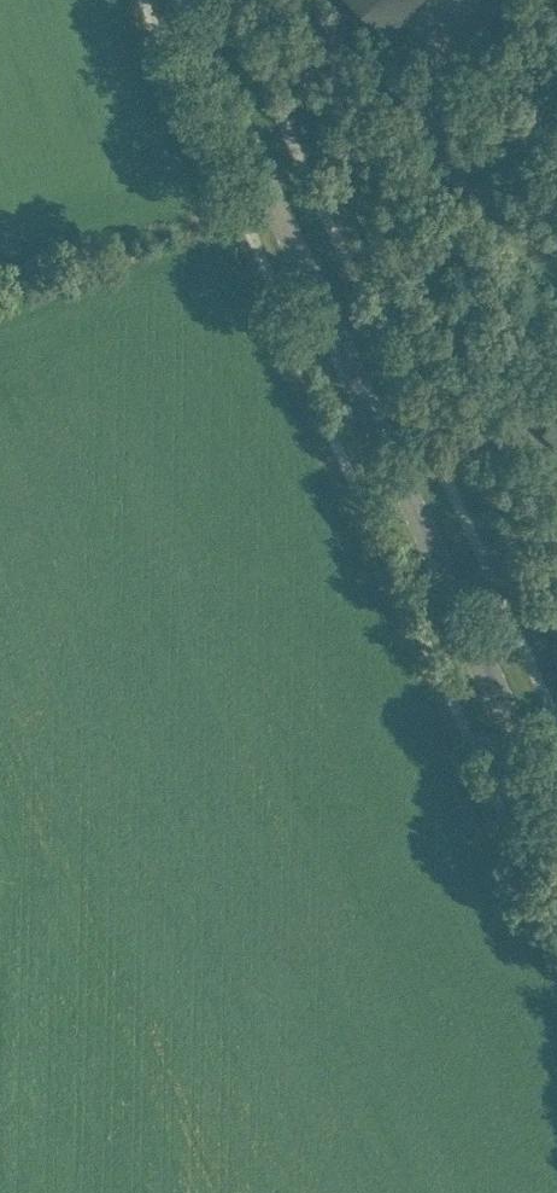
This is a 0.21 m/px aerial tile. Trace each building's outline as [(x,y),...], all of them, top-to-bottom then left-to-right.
[(393,31),(420,0),(357,0),(393,31)] [(556,437),(556,419),(548,430),(556,437)]
